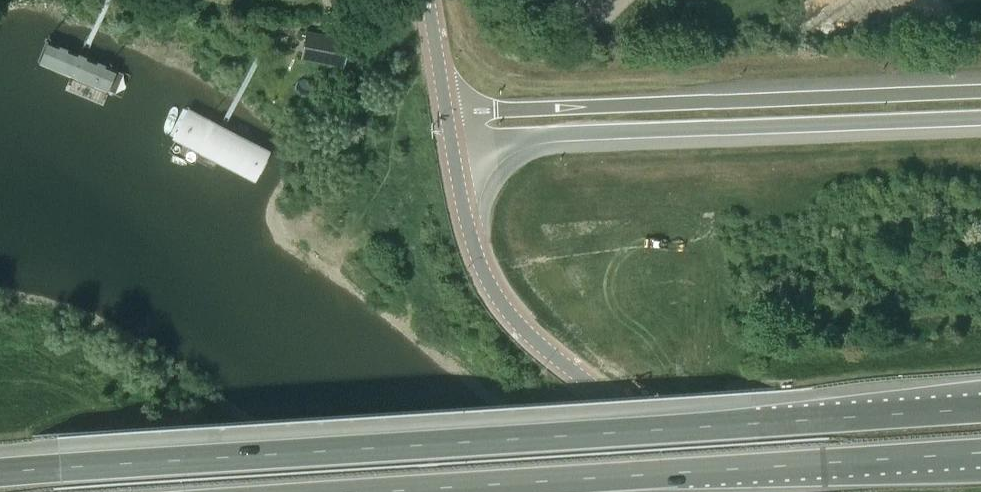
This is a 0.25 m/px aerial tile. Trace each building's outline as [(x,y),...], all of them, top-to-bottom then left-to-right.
[(306,35),(302,57),(341,65),(346,41),(313,35),(308,34),(307,33),(306,35)] [(35,42),(24,68),(100,99),(110,74),(35,42)] [(192,119),(183,138),(251,169),(260,150),(192,119)]
